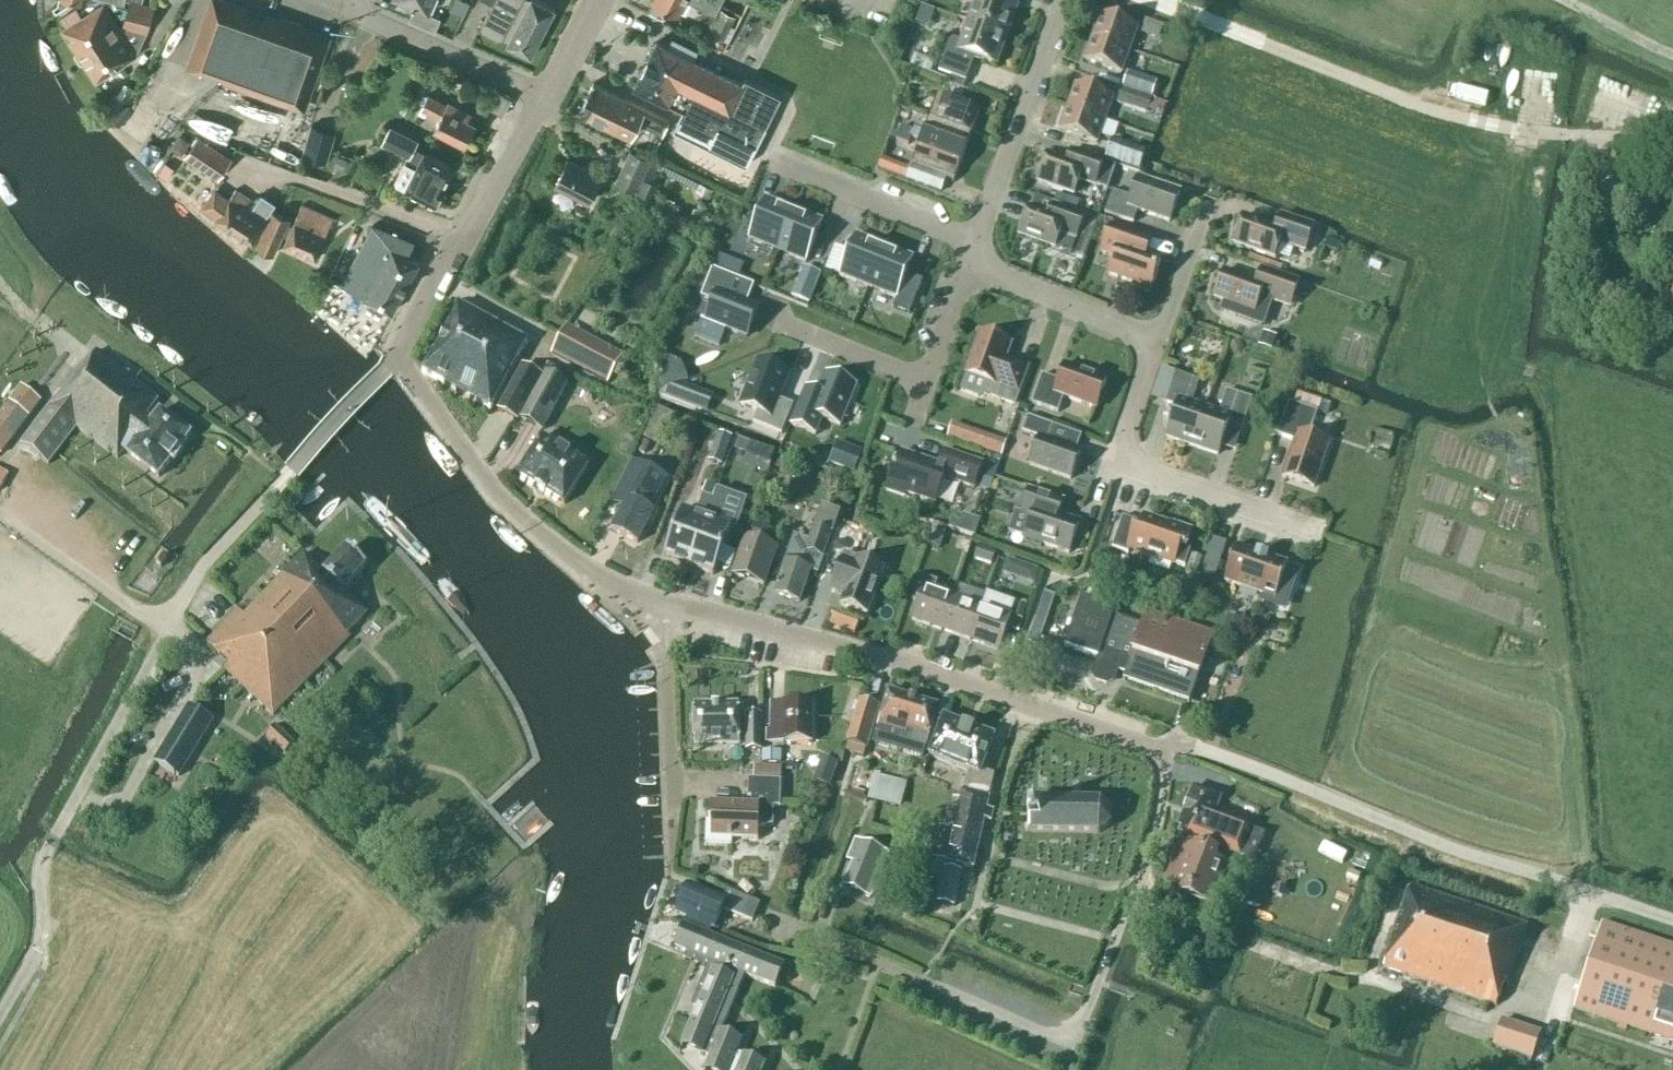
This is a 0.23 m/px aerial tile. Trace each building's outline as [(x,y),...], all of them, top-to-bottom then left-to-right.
[(58,1),(53,4),(56,9),(71,0),(59,0),(58,1)] [(154,5),(142,2),(135,0),(130,0),(123,25),(147,31),(154,5)] [(305,111),(331,35),(265,12),(264,17),(245,11),(247,5),(233,0),(209,0),(185,69),(200,74),(203,68),(221,74),(219,81),(305,111)] [(433,0),(399,0),(414,6),(409,19),(435,30),(440,17),(428,12),(433,0)] [(531,55),(555,8),(538,0),(487,0),(492,3),(479,28),(501,39),(501,38),(508,41),(507,43),(531,55)] [(668,8),(677,13),(684,0),(653,0),(668,8)] [(720,4),(713,0),(689,0),(715,14),(720,4)] [(976,2),(968,22),(1006,36),(1017,7),(997,0),(969,0),(976,2)] [(668,8),(655,1),(649,12),(663,18),(668,8)] [(66,26),(62,28),(77,50),(75,55),(80,63),(85,63),(96,80),(113,69),(115,70),(119,67),(120,64),(137,54),(103,2),(84,16),(76,8),(61,17),(66,26)] [(734,16),(720,8),(708,32),(722,39),(734,16)] [(1137,29),(1101,16),(1093,38),(1129,51),(1137,29)] [(943,59),(938,72),(951,76),(948,84),(963,89),(970,69),(975,57),(996,65),(1006,36),(968,22),(961,42),(950,38),(942,59),(943,59)] [(1158,27),(1147,23),(1142,35),(1154,39),(1158,27)] [(1121,74),(1129,51),(1093,38),(1085,61),(1121,74)] [(668,102),(690,57),(656,40),(634,86),(668,102)] [(909,68),(929,76),(934,63),(914,55),(909,68)] [(742,82),(690,57),(668,102),(693,114),(688,123),(713,135),(711,141),(723,147),(726,141),(752,154),(781,95),(744,77),(742,82)] [(1123,87),(1152,97),(1157,83),(1128,72),(1123,87)] [(630,136),(637,121),(643,107),(593,82),(579,112),(614,129),(630,136)] [(1112,98),(1076,85),(1068,108),(1104,121),(1112,98)] [(1524,110),(1554,109),(1553,86),(1523,87),(1524,110)] [(1151,98),(1123,88),(1117,104),(1145,114),(1151,98)] [(490,109),(502,115),(511,98),(500,91),(490,109)] [(434,127),(465,143),(476,123),(467,119),(471,112),(448,101),(446,104),(427,94),(421,106),(440,116),(434,127)] [(979,112),(936,96),(928,119),(971,135),(979,112)] [(1096,143),(1104,121),(1068,108),(1060,131),(1096,143)] [(668,121),(645,109),(638,122),(661,134),(668,121)] [(963,157),(971,135),(928,119),(920,141),(963,157)] [(311,124),(302,154),(327,162),(336,132),(311,124)] [(410,157),(419,139),(391,124),(382,142),(410,157)] [(908,145),(913,132),(901,127),(896,141),(908,145)] [(191,141),(181,134),(172,147),(183,154),(191,141)] [(184,156),(217,178),(232,157),(198,135),(184,156)] [(954,180),(963,157),(920,141),(912,164),(954,180)] [(1114,158),(1138,167),(1144,152),(1119,143),(1114,158)] [(615,181),(635,190),(650,159),(630,150),(615,181)] [(1037,181),(1074,195),(1079,180),(1108,191),(1117,167),(1071,150),(1067,162),(1047,154),(1037,181)] [(447,193),(445,192),(457,169),(426,152),(418,167),(407,162),(396,180),(398,186),(440,208),(447,193)] [(334,163),(343,167),(347,157),(338,154),(334,163)] [(554,184),(587,202),(602,175),(569,157),(554,184)] [(905,180),(933,190),(938,175),(911,165),(905,180)] [(658,182),(643,176),(637,190),(651,197),(658,182)] [(1138,211),(1169,222),(1180,192),(1138,177),(1131,197),(1112,191),(1104,213),(1133,223),(1138,211)] [(713,187),(699,181),(695,190),(709,196),(713,187)] [(256,203),(236,189),(231,197),(216,187),(203,207),(217,217),(217,218),(252,241),(265,221),(264,221),(270,212),(269,212),(275,203),(262,194),(256,203)] [(961,202),(977,206),(980,193),(964,189),(961,202)] [(653,200),(670,208),(674,199),(657,192),(653,200)] [(284,245),(315,259),(333,218),(302,204),(284,245)] [(795,215),(767,204),(751,246),(779,256),(795,215)] [(1060,233),(1076,239),(1085,214),(1060,205),(1056,218),(1028,208),(1018,235),(1055,248),(1060,233)] [(290,218),(271,210),(256,245),(274,253),(290,218)] [(1090,254),(1097,214),(1085,212),(1078,251),(1090,254)] [(824,226),(795,215),(779,256),(808,267),(824,226)] [(1280,244),(1304,253),(1314,226),(1281,215),(1276,229),(1243,217),(1233,244),(1274,259),(1280,244)] [(1152,239),(1111,225),(1101,254),(1114,259),(1108,275),(1133,284),(1132,287),(1149,293),(1161,259),(1146,254),(1152,239)] [(350,287),(349,287),(392,311),(419,261),(408,255),(415,241),(382,227),(359,270),(340,260),(331,278),(350,287)] [(884,248),(855,237),(839,279),(868,290),(884,248)] [(884,248),(868,290),(896,301),(912,259),(884,248)] [(1262,268),(1279,274),(1282,267),(1249,255),(1246,262),(1262,268)] [(727,271),(731,261),(719,256),(715,266),(727,271)] [(791,298),(808,305),(820,275),(803,268),(791,298)] [(1260,298),(1289,309),(1299,281),(1262,268),(1257,283),(1224,271),(1214,298),(1255,313),(1260,298)] [(735,278),(712,269),(701,298),(713,303),(705,321),(746,337),(759,307),(728,294),(735,278)] [(1661,329),(1672,334),(1672,298),(1661,329)] [(371,329),(383,314),(364,300),(353,315),(371,329)] [(422,373),(491,409),(526,343),(458,305),(447,326),(449,327),(435,353),(433,352),(422,373)] [(694,326),(699,314),(691,310),(686,323),(694,326)] [(551,355),(608,385),(623,356),(567,326),(551,355)] [(1277,332),(1263,327),(1259,342),(1272,346),(1277,332)] [(1011,364),(1005,361),(1011,345),(980,334),(965,374),(987,382),(983,393),(1014,405),(1018,393),(1028,368),(1012,362),(1011,364)] [(123,451),(158,477),(191,435),(160,412),(153,421),(146,416),(159,399),(97,351),(84,368),(81,366),(21,444),(48,465),(76,427),(117,458),(123,451)] [(681,363),(670,357),(657,386),(660,393),(688,380),(681,363)] [(763,362),(758,361),(756,366),(753,373),(754,373),(741,405),(758,411),(754,422),(783,433),(794,404),(780,398),(789,373),(788,372),(785,371),(778,368),(774,367),(773,367),(773,366),(770,365),(763,362)] [(564,372),(548,363),(544,372),(541,376),(532,393),(519,417),(543,431),(568,385),(560,380),(564,372)] [(1065,364),(1059,381),(1042,375),(1032,404),(1058,413),(1064,397),(1096,409),(1106,379),(1065,364)] [(518,421),(519,417),(532,393),(541,376),(522,366),(498,410),(518,421)] [(866,385),(835,373),(827,393),(815,389),(802,423),(828,432),(832,420),(851,427),(866,385)] [(1167,437),(1192,446),(1205,409),(1191,404),(1199,381),(1174,373),(1164,403),(1177,407),(1167,437)] [(3,452),(41,402),(21,387),(10,403),(13,405),(0,423),(0,450),(3,452)] [(696,390),(660,393),(661,397),(690,408),(696,390)] [(1219,414),(1205,409),(1192,446),(1218,455),(1228,425),(1242,429),(1252,399),(1227,391),(1219,414)] [(1297,394),(1293,404),(1297,406),(1317,412),(1318,413),(1322,402),(1297,394)] [(1297,406),(1289,403),(1278,436),(1295,441),(1283,477),(1314,488),(1329,444),(1309,437),(1317,412),(1297,406)] [(674,417),(658,409),(653,418),(669,425),(674,417)] [(1022,432),(1039,438),(1029,465),(1070,479),(1080,451),(1048,440),(1053,426),(1027,417),(1022,432)] [(947,438),(967,445),(974,447),(980,450),(985,435),(979,432),(973,431),(951,423),(947,438)] [(722,465),(732,438),(718,433),(708,460),(722,465)] [(518,475),(564,505),(588,467),(542,437),(518,475)] [(751,443),(738,439),(734,450),(747,455),(751,443)] [(904,497),(905,494),(934,504),(943,478),(974,488),(982,464),(945,451),(940,465),(901,452),(896,468),(894,468),(886,491),(904,497)] [(857,463),(833,453),(829,464),(853,474),(857,463)] [(617,489),(631,496),(612,530),(637,543),(653,513),(645,509),(648,502),(652,504),(666,479),(632,461),(617,489)] [(998,465),(989,462),(981,487),(990,490),(998,465)] [(9,474),(0,469),(0,490),(9,474)] [(1040,547),(1041,544),(1069,554),(1079,522),(1052,513),(1056,500),(1063,502),(1063,501),(1029,489),(1021,513),(1032,517),(1024,542),(1040,547)] [(689,566),(713,500),(702,495),(695,515),(682,510),(664,557),(689,566)] [(725,504),(713,500),(689,566),(713,575),(731,528),(718,523),(725,504)] [(811,570),(817,572),(831,533),(838,513),(822,507),(809,542),(794,537),(775,593),(799,602),(811,570)] [(1141,524),(1123,517),(1112,548),(1128,553),(1130,549),(1174,564),(1180,548),(1184,549),(1191,530),(1172,523),(1170,526),(1144,517),(1141,524)] [(754,522),(748,539),(776,549),(782,532),(754,522)] [(946,530),(933,525),(925,544),(939,549),(946,530)] [(842,547),(848,550),(854,534),(836,527),(827,551),(839,556),(842,547)] [(732,575),(763,585),(776,549),(745,538),(732,575)] [(1214,540),(1200,582),(1213,586),(1227,544),(1214,540)] [(996,551),(979,545),(974,559),(991,565),(996,551)] [(1257,553),(1257,554),(1237,547),(1224,582),(1275,600),(1288,565),(1268,558),(1268,557),(1257,553)] [(350,636),(348,633),(366,614),(343,592),(367,567),(347,549),(324,574),(304,554),(244,615),(239,610),(207,643),(229,664),(224,669),(273,716),(350,636)] [(725,549),(719,566),(731,570),(737,554),(725,549)] [(1196,578),(1202,559),(1191,555),(1185,574),(1196,578)] [(161,569),(167,561),(161,556),(155,564),(161,569)] [(842,559),(830,591),(844,597),(841,605),(867,615),(884,569),(857,560),(856,564),(842,559)] [(1023,565),(1007,559),(1002,573),(1018,579),(1023,565)] [(912,620),(941,630),(953,595),(924,585),(912,620)] [(1027,642),(1038,646),(1054,597),(1044,593),(1027,642)] [(982,606),(953,595),(941,630),(969,640),(982,606)] [(1113,616),(1115,609),(1081,598),(1064,647),(1097,659),(1092,673),(1096,680),(1106,684),(1113,681),(1116,671),(1126,675),(1123,681),(1189,704),(1208,649),(1212,637),(1213,637),(1214,636),(1145,612),(1145,613),(1146,614),(1142,626),(1113,616)] [(998,651),(1011,616),(982,606),(969,640),(998,651)] [(1241,620),(1228,616),(1222,633),(1235,638),(1241,620)] [(926,749),(939,707),(888,691),(875,733),(926,749)] [(859,701),(846,743),(867,750),(880,708),(859,701)] [(695,748),(740,747),(740,739),(746,739),(746,752),(762,751),(761,714),(746,715),(746,727),(739,727),(739,705),(694,705),(695,748)] [(784,742),(811,743),(812,706),(784,705),(784,706),(771,706),(770,731),(767,731),(767,743),(784,743),(784,742)] [(209,723),(185,708),(147,767),(170,782),(209,723)] [(994,737),(944,718),(943,720),(936,738),(929,756),(969,771),(963,793),(962,793),(960,801),(954,800),(944,843),(950,845),(946,863),(973,869),(984,820),(990,822),(993,811),(986,809),(988,799),(987,799),(993,776),(981,771),(994,737)] [(834,762),(843,763),(843,754),(834,753),(834,762)] [(821,758),(812,781),(829,787),(838,764),(821,758)] [(900,809),(906,782),(873,775),(867,801),(900,809)] [(773,808),(780,808),(781,781),(748,780),(748,798),(751,798),(751,805),(744,805),(744,808),(731,808),(731,804),(710,803),(709,821),(707,821),(706,843),(732,844),(732,838),(743,838),(742,840),(758,841),(758,829),(773,825),(773,808)] [(1176,833),(1204,843),(1221,798),(1193,788),(1176,833)] [(1111,824),(1111,813),(1112,813),(1111,811),(1110,811),(1102,802),(1100,801),(1100,802),(1029,800),(1029,811),(1028,821),(1029,821),(1028,832),(1098,834),(1100,833),(1109,826),(1110,826),(1111,824)] [(841,888),(869,900),(889,853),(849,837),(833,875),(844,880),(841,888)] [(1211,893),(1217,895),(1229,865),(1216,861),(1219,853),(1181,839),(1164,884),(1177,889),(1175,895),(1205,906),(1211,893)] [(938,894),(956,897),(961,872),(943,868),(938,894)] [(1357,884),(1361,875),(1350,870),(1346,879),(1357,884)] [(676,913),(687,918),(683,926),(708,936),(712,928),(714,929),(722,910),(752,922),(760,904),(726,890),(722,898),(688,884),(676,913)] [(1503,984),(1507,985),(1527,926),(1410,887),(1408,892),(1391,886),(1383,909),(1401,915),(1383,968),(1405,975),(1407,969),(1413,971),(1411,977),(1496,1006),(1503,984)] [(1672,1041),(1672,946),(1603,922),(1574,1007),(1672,1041)] [(708,936),(683,926),(683,925),(674,947),(715,964),(744,976),(775,989),(784,967),(708,936)] [(699,994),(694,1007),(697,1008),(726,1020),(744,976),(715,964),(713,970),(710,969),(704,981),(708,983),(702,995),(699,994)] [(682,1046),(710,1058),(721,1032),(726,1020),(697,1008),(679,1051),(680,1052),(682,1046)] [(1493,1046),(1531,1059),(1540,1033),(1502,1020),(1493,1046)] [(743,1056),(736,1053),(743,1035),(741,1040),(721,1032),(710,1058),(705,1069),(738,1069),(743,1056)] [(743,1056),(738,1069),(762,1069),(766,1059),(764,1065),(744,1056),(746,1051),(743,1056)]
